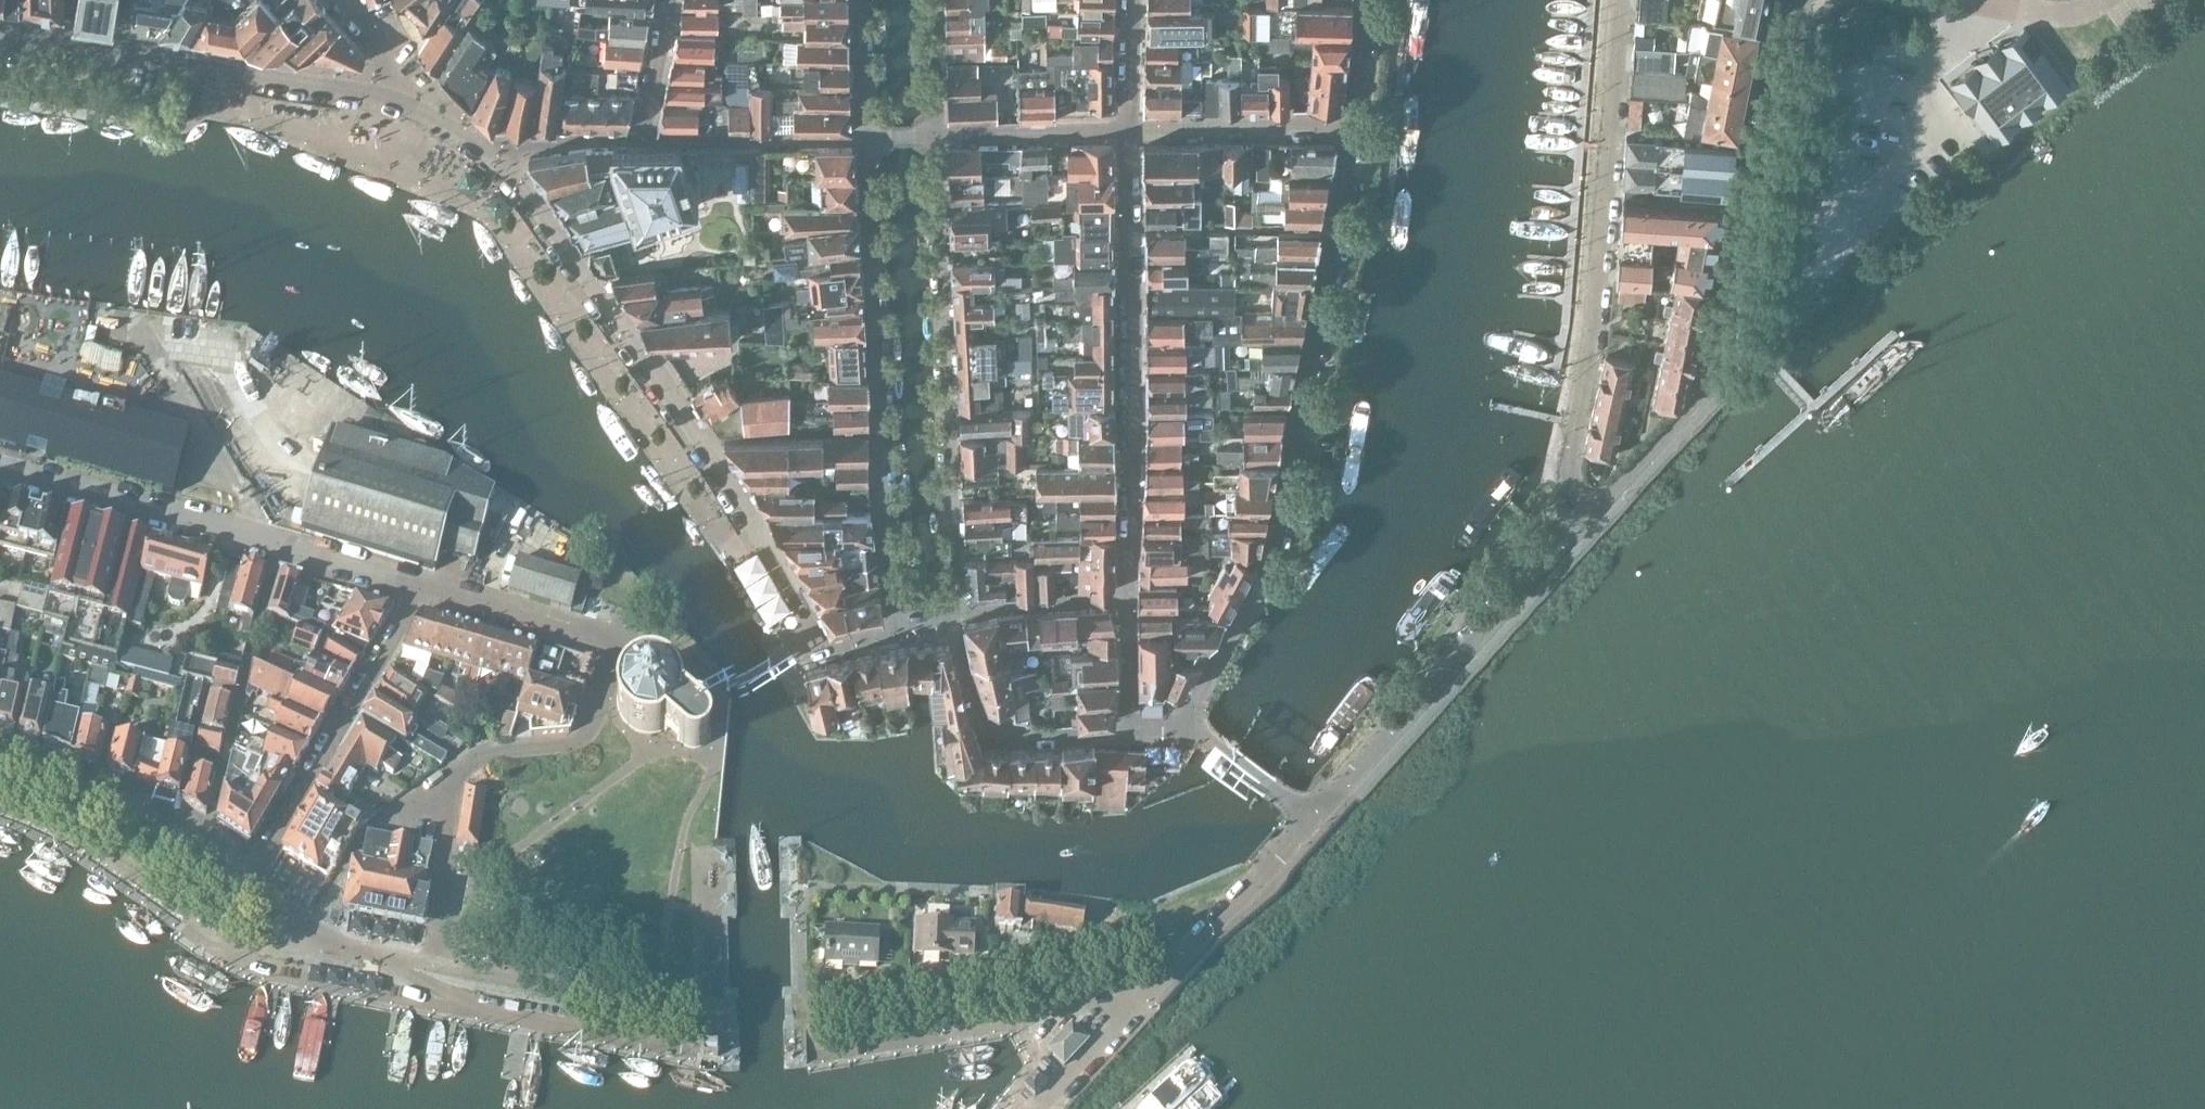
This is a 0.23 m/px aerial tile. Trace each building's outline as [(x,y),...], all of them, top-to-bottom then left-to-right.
[(19,0),(5,0),(5,6),(19,9),(19,0)] [(19,9),(64,17),(63,0),(19,0),(19,9)] [(74,18),(113,24),(117,0),(77,0),(74,18)] [(130,28),(158,32),(178,5),(144,0),(134,0),(130,28)] [(191,37),(208,0),(182,0),(178,5),(158,32),(191,37)] [(191,37),(242,46),(277,15),(264,0),(208,0),(191,37)] [(277,15),(242,46),(246,47),(282,52),(329,13),(317,0),(295,0),(277,15)] [(277,15),(295,0),(264,0),(277,15)] [(403,6),(404,5),(410,11),(421,0),(396,0),(403,6)] [(411,12),(432,31),(452,0),(422,0),(411,12)] [(440,75),(470,25),(486,0),(452,0),(432,31),(419,53),(440,75)] [(682,8),(718,9),(718,0),(683,0),(682,8)] [(744,0),(731,0),(731,8),(744,8),(744,0)] [(783,15),(849,15),(848,0),(802,0),(802,1),(781,1),(781,3),(773,3),(773,14),(783,15)] [(1005,0),(946,0),(946,9),(985,8),(985,2),(1005,2),(1005,0)] [(1022,8),(1022,10),(1032,10),(1032,0),(1022,0),(1022,8)] [(1115,0),(1077,0),(1077,10),(1077,11),(1114,12),(1115,0)] [(1148,11),(1207,10),(1218,10),(1219,1),(1190,2),(1190,0),(1148,0),(1147,11),(1148,11)] [(1424,58),(1429,0),(1412,0),(1407,57),(1424,58)] [(1698,15),(1759,28),(1764,0),(1701,0),(1698,15)] [(1259,37),(1278,36),(1280,36),(1290,36),(1349,37),(1352,5),(1321,5),(1306,5),(1293,5),(1265,6),(1240,8),(1242,36),(1259,37)] [(946,9),(946,28),(985,27),(1000,26),(1000,16),(985,16),(985,8),(946,9)] [(1022,10),(1022,8),(1006,8),(1006,23),(1011,23),(1011,26),(1016,26),(1022,26),(1022,10)] [(1146,34),(1177,33),(1195,35),(1207,35),(1207,10),(1148,11),(1146,34)] [(1113,37),(1114,12),(1077,11),(1077,25),(1047,25),(1047,35),(1077,35),(1077,37),(1113,37)] [(605,37),(645,39),(650,13),(610,12),(609,25),(596,25),(578,24),(577,34),(596,35),(596,36),(605,37)] [(282,52),(311,56),(343,30),(329,13),(282,52)] [(717,15),(682,13),(681,31),(718,33),(719,15),(717,15)] [(805,28),(805,39),(849,40),(849,15),(783,15),(782,27),(805,28)] [(1757,34),(1720,27),(1712,25),(1702,24),(1697,50),(1700,50),(1707,50),(1753,59),(1757,34)] [(494,42),(470,25),(440,75),(474,110),(494,68),(487,63),(497,49),(492,46),(494,42)] [(985,46),(986,46),(985,27),(946,28),(946,59),(985,59),(985,46)] [(1952,82),(1950,83),(1954,88),(1952,89),(1954,91),(1955,89),(1972,112),(1971,113),(1972,115),(1974,114),(1995,142),(1997,141),(1996,139),(2018,122),(2019,124),(2021,123),(2020,121),(2042,104),(2043,106),(2045,104),(2044,103),(2066,86),(2067,87),(2069,86),(2024,27),(2022,28),(2026,33),(1979,67),(1975,61),(1973,63),(1976,67),(1954,83),(1952,82)] [(365,56),(343,30),(311,56),(359,64),(365,56)] [(537,81),(530,128),(531,128),(558,128),(566,69),(566,68),(561,67),(564,42),(566,43),(567,35),(552,32),(551,38),(545,37),(537,81)] [(1195,48),(1195,35),(1177,33),(1177,37),(1147,36),(1145,60),(1178,59),(1178,48),(1195,48)] [(714,60),(716,37),(681,35),(677,34),(672,58),(714,60)] [(1277,49),(1278,36),(1259,37),(1259,49),(1277,49)] [(1312,45),(1311,61),(1347,59),(1349,37),(1290,36),(1290,44),(1312,45)] [(640,65),(645,39),(605,37),(604,61),(596,60),(596,55),(579,55),(579,62),(640,65)] [(1047,62),(1054,62),(1112,60),(1112,59),(1113,37),(1077,37),(1073,37),(1073,53),(1046,53),(1047,62)] [(755,38),(754,59),(755,60),(763,60),(764,39),(755,38)] [(793,59),(792,39),(779,40),(779,59),(793,59)] [(849,62),(849,40),(805,39),(797,39),(797,62),(849,62)] [(1633,67),(1687,70),(1688,49),(1634,46),(1633,67)] [(993,59),(1006,59),(1006,50),(993,50),(993,59)] [(1753,59),(1707,50),(1700,50),(1698,59),(1694,58),(1693,62),(1697,63),(1695,74),(1710,77),(1748,84),(1753,59)] [(1241,55),(1229,55),(1228,74),(1241,74),(1241,55)] [(672,60),(668,77),(726,80),(725,75),(714,74),(714,60),(672,58),(672,60)] [(747,62),(747,67),(750,130),(771,130),(769,90),(761,90),(761,86),(755,60),(754,59),(748,60),(748,62),(747,62)] [(1145,60),(1144,84),(1182,84),(1192,84),(1192,59),(1182,59),(1178,59),(1145,60)] [(1203,73),(1211,73),(1211,59),(1203,59),(1203,73)] [(1344,84),(1347,59),(1311,61),(1311,64),(1294,65),(1294,77),(1293,77),(1293,86),(1344,84)] [(748,60),(724,61),(725,75),(726,80),(727,92),(728,105),(729,105),(729,130),(750,130),(747,67),(747,62),(748,62),(748,60)] [(1055,84),(1070,83),(1070,94),(1077,94),(1077,107),(1112,107),(1112,60),(1054,62),(1054,64),(1055,84)] [(806,87),(819,87),(849,88),(849,62),(797,62),(790,62),(790,75),(803,75),(803,78),(807,78),(806,87)] [(980,73),(978,73),(978,62),(947,63),(948,123),(998,122),(998,91),(981,91),(980,73)] [(496,64),(494,68),(474,110),(492,129),(492,128),(494,128),(499,111),(505,95),(506,95),(512,68),(496,64)] [(1055,84),(1054,64),(1047,64),(1047,67),(1018,68),(1020,120),(1056,119),(1055,84)] [(1279,65),(1269,65),(1258,65),(1258,82),(1269,81),(1269,112),(1289,111),(1290,79),(1279,78),(1279,65)] [(558,128),(580,128),(585,100),(585,93),(572,93),(574,70),(566,69),(558,128)] [(580,128),(605,128),(607,112),(605,112),(607,94),(598,94),(598,71),(586,70),(585,93),(585,100),(580,128)] [(607,85),(616,85),(617,72),(608,71),(607,85)] [(1686,75),(1632,72),(1630,92),(1685,95),(1686,75)] [(705,91),(727,92),(726,80),(668,77),(664,98),(704,101),(705,91)] [(1689,99),(1697,101),(1743,110),(1748,84),(1710,77),(1707,92),(1691,89),(1689,99)] [(494,128),(530,128),(537,81),(513,79),(507,113),(499,111),(494,128)] [(1241,82),(1241,79),(1205,79),(1206,96),(1205,96),(1205,113),(1241,112),(1241,113),(1241,82)] [(1241,113),(1269,112),(1269,81),(1258,82),(1241,82),(1241,113)] [(1144,113),(1181,113),(1181,112),(1202,111),(1202,98),(1182,98),(1182,84),(1144,84),(1144,113)] [(1342,109),(1344,84),(1293,86),(1293,95),(1308,95),(1307,110),(1342,109)] [(798,87),(798,99),(772,98),(772,111),(776,111),(793,111),(851,108),(851,106),(849,88),(819,87),(806,87),(798,87)] [(605,112),(607,112),(605,128),(627,128),(634,94),(607,94),(605,112)] [(1642,99),(1630,98),(1627,125),(1640,126),(1642,99)] [(1743,110),(1697,101),(1689,99),(1683,130),(1691,131),(1692,126),(1738,135),(1743,110)] [(711,129),(712,119),(698,119),(698,109),(704,109),(704,103),(699,104),(663,103),(658,128),(711,129)] [(729,130),(729,105),(728,105),(716,104),(716,130),(729,130)] [(851,108),(793,111),(776,111),(776,130),(788,129),(793,129),(851,129),(851,108)] [(1623,185),(1727,194),(1731,146),(1627,137),(1623,185)] [(1021,145),(1021,152),(1020,159),(1020,168),(1019,177),(1019,178),(1023,178),(1023,202),(1036,201),(1036,200),(1048,200),(1048,176),(1035,176),(1035,177),(1032,178),(1032,166),(1047,165),(1047,144),(1021,145)] [(1067,174),(1077,174),(1113,175),(1112,144),(1072,144),(1072,148),(1067,148),(1067,174)] [(1144,145),(1144,174),(1194,173),(1221,174),(1222,144),(1199,145),(1199,144),(1144,145)] [(1247,144),(1222,144),(1221,174),(1235,174),(1235,185),(1235,189),(1246,189),(1247,144)] [(1256,165),(1255,178),(1270,178),(1271,144),(1252,144),(1252,165),(1256,165)] [(1020,159),(1021,152),(1021,145),(981,146),(948,147),(949,178),(981,176),(981,158),(985,158),(985,165),(1003,165),(1004,156),(1006,156),(1005,166),(1020,168),(1020,159)] [(1332,177),(1337,145),(1291,145),(1291,177),(1329,177),(1332,177)] [(679,147),(608,149),(609,169),(550,188),(583,241),(585,240),(591,250),(590,258),(598,270),(608,272),(611,277),(621,276),(607,235),(634,227),(635,229),(699,207),(679,147)] [(801,165),(815,165),(816,178),(819,178),(854,178),(853,147),(815,148),(815,147),(800,148),(801,165)] [(550,188),(609,169),(608,149),(608,148),(587,148),(586,149),(528,159),(549,189),(550,188)] [(749,200),(748,161),(735,161),(735,172),(733,173),(733,175),(731,176),(732,186),(733,186),(733,189),(735,189),(736,201),(749,200)] [(1420,164),(1399,162),(1394,223),(1415,224),(1420,164)] [(1194,197),(1194,173),(1144,174),(1144,199),(1182,198),(1201,198),(1201,196),(1194,197)] [(1113,204),(1113,175),(1077,174),(1078,205),(1113,205),(1113,204)] [(984,176),(981,176),(949,178),(950,202),(984,201),(984,176)] [(803,177),(787,178),(787,200),(788,203),(804,203),(803,177)] [(1324,201),(1329,177),(1291,177),(1281,177),(1281,190),(1252,191),(1252,200),(1324,201)] [(853,178),(854,178),(819,178),(821,202),(855,202),(853,178)] [(1650,250),(1673,252),(1670,284),(1679,285),(1706,291),(1712,265),(1716,244),(1715,244),(1723,205),(1699,203),(1622,196),(1617,258),(1614,283),(1633,284),(1644,285),(1647,285),(1650,250)] [(1182,212),(1182,198),(1144,199),(1144,200),(1145,200),(1145,224),(1176,224),(1176,212),(1182,212)] [(1182,198),(1182,212),(1183,212),(1183,223),(1201,223),(1201,198),(1182,198)] [(1251,211),(1284,210),(1284,222),(1320,222),(1324,201),(1252,200),(1251,211)] [(784,201),(764,202),(764,205),(767,209),(778,209),(783,207),(784,206),(784,201)] [(1235,201),(1233,201),(1224,201),(1225,223),(1235,223),(1235,210),(1235,201)] [(855,205),(784,206),(783,207),(784,228),(807,226),(858,221),(857,220),(856,220),(855,205)] [(1113,260),(1113,205),(1078,205),(1074,205),(1075,213),(1075,220),(1081,220),(1081,233),(1075,234),(1074,262),(1113,260)] [(952,239),(991,238),(991,228),(1008,228),(1007,206),(951,208),(952,239)] [(1062,206),(1031,206),(1032,220),(1062,219),(1062,206)] [(1248,211),(1235,210),(1235,223),(1248,224),(1248,211)] [(785,255),(809,252),(859,245),(858,221),(807,226),(808,239),(783,242),(785,255)] [(1185,246),(1185,233),(1146,233),(1146,257),(1202,257),(1228,257),(1229,233),(1210,233),(1209,246),(1185,246)] [(1273,256),(1278,256),(1316,255),(1320,233),(1278,233),(1277,245),(1256,245),(1256,259),(1273,260),(1273,256)] [(770,258),(768,244),(754,246),(755,251),(756,260),(770,258)] [(1235,257),(1235,258),(1250,259),(1250,258),(1255,258),(1255,259),(1256,259),(1256,245),(1255,248),(1234,247),(1234,257),(1235,257)] [(859,254),(819,258),(819,264),(798,267),(797,258),(773,261),(774,277),(809,274),(860,268),(859,254)] [(1202,269),(1202,257),(1146,257),(1146,283),(1189,284),(1188,270),(1202,269)] [(1259,285),(1273,284),(1311,283),(1315,260),(1276,260),(1276,272),(1250,271),(1250,259),(1235,258),(1235,272),(1235,282),(1259,282),(1259,285)] [(1113,285),(1113,260),(1074,262),(1074,275),(1052,275),(1052,287),(1055,287),(1113,285)] [(952,265),(953,285),(994,284),(1007,284),(1008,287),(1013,287),(1021,286),(1021,273),(1004,272),(1004,264),(952,265)] [(799,301),(807,300),(812,299),(862,293),(860,268),(809,274),(811,286),(797,287),(799,301)] [(654,272),(621,276),(611,277),(622,295),(668,289),(665,269),(654,271),(654,272)] [(1234,282),(1235,282),(1235,272),(1221,273),(1221,284),(1234,283),(1234,282)] [(1561,298),(1562,282),(1502,277),(1500,293),(1561,298)] [(1051,295),(1049,280),(1031,281),(1033,297),(1051,295)] [(1147,315),(1213,315),(1238,315),(1238,313),(1234,313),(1234,283),(1221,284),(1189,284),(1146,283),(1147,315)] [(1243,343),(1262,343),(1301,342),(1306,312),(1311,283),(1273,284),(1272,313),(1238,313),(1238,315),(1213,315),(1213,331),(1213,342),(1243,342),(1243,343)] [(622,295),(639,318),(704,309),(702,295),(714,294),(713,284),(701,285),(668,289),(622,295)] [(995,299),(994,284),(953,285),(954,302),(994,299),(995,299)] [(1642,298),(1644,285),(1633,284),(1632,297),(1642,298)] [(1113,302),(1113,285),(1055,287),(1056,298),(1075,298),(1075,302),(1113,302)] [(1701,316),(1706,292),(1676,286),(1675,289),(1672,304),(1665,303),(1664,308),(1701,316)] [(784,327),(814,325),(863,321),(863,311),(862,293),(812,299),(807,300),(807,305),(797,306),(798,315),(784,316),(784,327)] [(993,319),(995,319),(994,299),(954,302),(955,322),(993,319)] [(1013,299),(1013,315),(1026,314),(1025,299),(1013,299)] [(764,304),(767,341),(784,341),(782,302),(764,304)] [(1071,321),(1083,321),(1113,320),(1113,302),(1075,302),(1071,303),(1071,321)] [(704,309),(639,318),(654,340),(733,340),(729,306),(704,309)] [(1697,338),(1701,316),(1664,308),(1663,313),(1671,315),(1670,321),(1667,333),(1697,338)] [(1200,332),(1213,331),(1213,315),(1147,315),(1148,339),(1184,339),(1184,327),(1200,327),(1200,332)] [(994,335),(993,319),(955,322),(956,338),(994,335)] [(1113,338),(1113,320),(1083,321),(1083,339),(1113,338)] [(829,339),(829,353),(830,374),(865,373),(865,354),(864,339),(863,321),(814,325),(815,340),(829,339)] [(1697,338),(1667,333),(1663,351),(1656,349),(1655,354),(1692,361),(1697,338)] [(957,356),(998,353),(998,354),(1005,354),(1004,335),(994,335),(956,338),(957,356)] [(1044,339),(1045,348),(1058,347),(1057,338),(1044,339)] [(1083,339),(1083,357),(1113,355),(1113,338),(1083,339)] [(1297,365),(1301,342),(1262,343),(1262,355),(1249,355),(1250,367),(1267,366),(1295,366),(1296,365),(1297,365)] [(1186,344),(1147,344),(1147,367),(1186,367),(1186,355),(1205,355),(1205,368),(1207,368),(1215,368),(1215,367),(1215,343),(1186,344)] [(1229,343),(1215,343),(1215,367),(1226,367),(1230,367),(1229,343)] [(1621,359),(1605,356),(1599,380),(1637,388),(1638,383),(1632,381),(1636,362),(1633,361),(1635,353),(1623,352),(1621,359)] [(958,375),(999,372),(1006,372),(1005,354),(998,354),(998,353),(957,356),(958,375)] [(1659,372),(1658,379),(1687,385),(1692,361),(1655,354),(1654,360),(1661,361),(1659,372)] [(1075,371),(1083,371),(1113,371),(1113,355),(1083,357),(1074,357),(1075,371)] [(1265,375),(1238,375),(1238,386),(1291,387),(1295,366),(1267,366),(1265,375)] [(1236,367),(1230,367),(1226,367),(1228,387),(1237,387),(1236,367)] [(1147,369),(1147,391),(1185,391),(1185,381),(1207,381),(1207,368),(1205,368),(1185,369),(1147,369)] [(1068,379),(1069,379),(1069,390),(1052,390),(1052,409),(1068,409),(1078,409),(1113,407),(1113,390),(1113,371),(1083,371),(1075,371),(1068,371),(1068,379)] [(1006,372),(999,372),(958,375),(959,391),(990,389),(990,384),(1007,383),(1006,372)] [(27,454),(29,445),(48,450),(46,459),(173,494),(191,431),(124,412),(65,395),(67,387),(45,381),(43,389),(0,377),(0,446),(27,454)] [(828,401),(832,401),(869,400),(868,377),(828,377),(828,401)] [(693,394),(712,422),(742,397),(741,396),(745,393),(739,386),(735,389),(727,379),(721,379),(716,384),(713,380),(693,394)] [(1681,408),(1682,402),(1684,403),(1687,385),(1658,379),(1652,406),(1674,412),(1678,410),(1678,407),(1681,408)] [(1636,393),(1637,388),(1599,380),(1594,402),(1624,409),(1628,391),(1636,393)] [(1291,387),(1238,386),(1238,387),(1253,387),(1254,405),(1289,405),(1292,387),(1291,387)] [(1218,389),(1218,392),(1219,402),(1219,407),(1230,406),(1229,388),(1218,389)] [(960,409),(999,407),(998,398),(1003,398),(1003,389),(990,389),(959,391),(960,409)] [(1147,391),(1147,413),(1186,413),(1186,401),(1198,401),(1198,403),(1206,403),(1206,402),(1212,402),(1212,392),(1206,392),(1185,391),(1147,391)] [(789,426),(789,401),(789,400),(789,392),(742,397),(712,422),(717,430),(719,432),(723,433),(789,426)] [(789,400),(789,401),(789,426),(806,426),(806,413),(805,400),(789,400)] [(829,426),(833,426),(833,427),(869,425),(869,400),(832,401),(834,416),(811,417),(806,413),(806,426),(820,426),(829,426)] [(1594,402),(1589,426),(1626,435),(1627,429),(1620,427),(1624,409),(1594,402)] [(1372,407),(1353,404),(1338,498),(1357,501),(1372,407)] [(1074,423),(1075,435),(1113,436),(1113,407),(1078,409),(1079,423),(1074,423)] [(1550,440),(1553,423),(1483,409),(1479,425),(1550,440)] [(1244,425),(1244,436),(1280,434),(1285,410),(1244,411),(1244,425)] [(960,433),(1011,432),(1012,411),(1011,411),(960,413),(960,433)] [(1030,411),(1012,411),(1012,436),(1029,436),(1030,436),(1031,436),(1031,411),(1030,411)] [(1147,413),(1147,416),(1148,437),(1184,436),(1185,426),(1199,425),(1200,437),(1213,437),(1213,425),(1213,413),(1186,413),(1147,413)] [(1625,439),(1626,435),(1589,426),(1584,449),(1600,453),(1615,457),(1619,438),(1625,439)] [(445,459),(335,427),(304,531),(434,570),(440,552),(472,561),(494,491),(445,459)] [(1078,450),(1078,466),(1114,466),(1113,436),(1075,435),(1063,434),(1063,450),(1078,450)] [(1237,449),(1217,449),(1217,462),(1239,462),(1277,461),(1282,434),(1280,434),(1244,436),(1242,436),(1242,440),(1237,440),(1237,449)] [(823,463),(868,462),(868,435),(823,436),(823,463)] [(789,464),(823,463),(823,436),(788,437),(789,464)] [(961,437),(962,468),(999,468),(999,450),(1005,450),(1006,468),(1023,467),(1022,437),(1011,436),(1006,436),(961,437)] [(789,464),(788,437),(723,439),(740,466),(741,466),(789,464)] [(1146,464),(1182,463),(1198,463),(1199,453),(1181,453),(1181,439),(1147,441),(1146,464)] [(1469,552),(1534,465),(1516,452),(1451,539),(1469,552)] [(1273,484),(1277,461),(1239,462),(1239,471),(1213,471),(1214,480),(1203,480),(1203,484),(1214,484),(1214,485),(1239,485),(1273,484)] [(868,484),(868,462),(823,463),(824,485),(868,484)] [(1144,490),(1198,488),(1199,488),(1199,477),(1183,477),(1182,463),(1146,464),(1144,490)] [(751,483),(753,488),(789,488),(789,464),(741,466),(751,483)] [(1114,466),(1078,466),(1036,466),(1036,494),(1043,495),(1057,495),(1114,493),(1114,466)] [(962,485),(963,485),(999,484),(998,469),(962,470),(962,485)] [(755,491),(769,515),(815,513),(814,488),(789,488),(753,488),(755,491)] [(1196,499),(1198,488),(1144,490),(1144,513),(1184,513),(1184,499),(1196,499)] [(1226,489),(1226,511),(1269,510),(1273,488),(1226,489)] [(1115,513),(1114,493),(1057,495),(1057,509),(1067,508),(1067,513),(1115,513)] [(1043,495),(1043,510),(1056,510),(1056,509),(1057,509),(1057,495),(1043,495)] [(0,497),(0,540),(10,500),(0,497)] [(263,516),(282,520),(285,502),(267,498),(263,516)] [(822,499),(822,513),(846,512),(846,499),(822,499)] [(964,501),(965,518),(1014,517),(1027,519),(1026,502),(1014,499),(964,501)] [(30,512),(32,505),(10,500),(0,540),(0,548),(26,554),(36,514),(30,512)] [(36,514),(26,554),(54,561),(66,514),(43,508),(42,515),(36,514)] [(1080,525),(1079,537),(1115,536),(1115,513),(1067,513),(1067,508),(1057,509),(1056,509),(1056,510),(1056,525),(1080,525)] [(1210,512),(1210,513),(1211,526),(1211,531),(1230,532),(1265,531),(1269,510),(1226,511),(1210,512)] [(855,539),(873,539),(868,511),(846,512),(822,513),(815,513),(769,515),(784,541),(855,539)] [(292,523),(303,525),(305,515),(295,512),(292,523)] [(1196,526),(1211,526),(1210,513),(1184,513),(1144,513),(1142,533),(1182,533),(1181,523),(1196,523),(1196,526)] [(71,515),(45,620),(70,626),(62,659),(116,674),(127,624),(150,535),(126,529),(94,521),(71,515)] [(1014,517),(965,518),(965,539),(966,552),(1012,551),(1011,536),(1011,525),(1015,525),(1014,517)] [(1328,527),(1281,602),(1298,612),(1345,537),(1328,527)] [(1208,531),(1208,533),(1209,552),(1220,551),(1220,553),(1224,553),(1260,554),(1260,553),(1265,531),(1230,532),(1211,531),(1208,531)] [(1140,556),(1187,555),(1209,555),(1209,552),(1208,533),(1182,533),(1142,533),(1140,556)] [(150,535),(127,624),(128,624),(142,628),(155,577),(172,582),(169,596),(169,600),(172,604),(180,606),(185,604),(188,601),(191,587),(202,590),(212,552),(171,541),(150,535)] [(1071,560),(1080,560),(1115,561),(1115,536),(1079,537),(1034,538),(1034,547),(1034,560),(1071,560)] [(857,553),(855,539),(784,541),(797,564),(840,559),(841,563),(846,563),(875,560),(874,551),(857,553)] [(1034,596),(1034,560),(1034,547),(1030,547),(1030,558),(1014,558),(1015,571),(1016,597),(1034,596)] [(1260,554),(1224,553),(1224,560),(1218,571),(1209,566),(1207,574),(1214,578),(1214,580),(1239,593),(1260,554)] [(1188,579),(1187,555),(1140,556),(1139,579),(1162,579),(1162,580),(1188,579)] [(1006,598),(1016,597),(1015,571),(987,573),(965,558),(967,596),(973,601),(1006,598)] [(1014,558),(987,558),(987,573),(1015,571),(1014,558)] [(571,611),(581,577),(519,559),(509,592),(571,611)] [(843,572),(841,563),(840,559),(797,564),(809,584),(844,574),(843,572)] [(875,560),(846,563),(841,563),(843,572),(848,571),(849,583),(877,579),(875,560)] [(1072,567),(1071,560),(1034,560),(1034,596),(1038,596),(1038,597),(1056,596),(1055,568),(1072,567)] [(1115,585),(1115,561),(1080,560),(1079,590),(1091,590),(1091,596),(1115,585)] [(241,571),(229,612),(243,616),(238,634),(248,637),(267,568),(243,562),(241,569),(241,571)] [(229,566),(217,608),(229,612),(241,571),(241,569),(229,566)] [(1398,665),(1462,580),(1444,566),(1381,652),(1398,665)] [(269,610),(268,615),(306,628),(313,617),(293,609),(302,578),(280,572),(271,605),(269,610)] [(821,606),(847,599),(880,591),(879,582),(847,585),(844,574),(809,584),(820,604),(821,606)] [(1208,615),(1207,618),(1226,619),(1239,593),(1214,580),(1208,590),(1214,593),(1208,603),(1210,603),(1208,606),(1210,607),(1208,615)] [(50,589),(24,583),(18,607),(43,614),(50,589)] [(1178,609),(1177,588),(1177,586),(1139,588),(1138,611),(1138,612),(1172,609),(1178,609)] [(885,619),(880,591),(847,599),(851,626),(885,619)] [(355,593),(345,611),(382,625),(394,604),(355,593)] [(322,605),(334,609),(339,601),(326,597),(322,605)] [(851,626),(847,599),(821,606),(830,630),(851,626)] [(10,634),(16,607),(0,603),(0,632),(10,634)] [(1078,643),(1088,643),(1088,653),(1116,651),(1116,627),(1110,608),(1077,611),(1078,633),(1078,639),(1078,643)] [(1172,632),(1172,616),(1172,609),(1138,612),(1138,634),(1172,632)] [(368,646),(382,625),(345,611),(332,631),(336,633),(368,646)] [(424,611),(403,648),(430,656),(444,617),(424,611)] [(1077,611),(1039,613),(1040,640),(1041,641),(1078,639),(1078,633),(1077,611)] [(998,617),(998,615),(964,623),(973,662),(973,663),(1011,661),(1011,665),(1024,664),(1023,650),(1027,649),(1026,642),(1040,640),(1039,613),(1039,614),(998,617)] [(1172,616),(1172,632),(1171,648),(1199,648),(1207,648),(1210,649),(1226,619),(1207,618),(1208,615),(1172,616)] [(444,617),(430,656),(451,663),(464,623),(444,617)] [(312,621),(308,629),(323,635),(324,634),(327,627),(312,621)] [(464,623),(451,663),(461,666),(459,671),(464,673),(462,680),(467,681),(484,629),(473,625),(464,623)] [(299,626),(292,648),(314,657),(315,655),(314,655),(323,635),(308,629),(299,626)] [(484,629),(467,681),(476,684),(480,673),(499,678),(502,670),(503,664),(512,637),(484,629)] [(1138,634),(1139,663),(1141,699),(1164,699),(1164,692),(1171,664),(1171,648),(1172,632),(1138,634)] [(499,678),(494,694),(505,697),(509,681),(525,686),(538,645),(512,637),(503,664),(502,670),(499,678)] [(333,639),(323,656),(339,666),(352,673),(352,672),(362,656),(333,639)] [(875,650),(886,695),(887,702),(909,698),(908,688),(908,644),(875,650)] [(932,689),(933,684),(934,645),(908,644),(908,688),(932,689)] [(527,686),(517,718),(518,718),(531,722),(529,728),(530,735),(570,732),(577,711),(575,710),(578,700),(580,701),(581,698),(582,698),(586,684),(558,675),(565,653),(538,645),(525,686),(527,686)] [(933,684),(936,707),(934,707),(935,718),(941,717),(967,710),(950,650),(946,646),(934,645),(933,684)] [(1202,663),(1210,649),(1207,648),(1199,648),(1171,648),(1171,664),(1201,663),(1202,663)] [(862,699),(886,695),(875,650),(852,656),(862,697),(862,699)] [(1117,679),(1116,651),(1088,653),(1070,654),(1072,680),(1094,679),(1094,681),(1117,679)] [(271,652),(266,665),(275,668),(337,697),(352,673),(339,666),(321,657),(315,655),(314,657),(309,666),(300,665),(271,652)] [(9,656),(0,654),(0,696),(9,656)] [(242,661),(218,654),(215,664),(239,670),(242,661)] [(0,696),(0,731),(14,736),(23,694),(12,691),(19,658),(9,656),(0,696)] [(182,677),(183,678),(207,685),(213,687),(213,686),(233,692),(239,670),(215,664),(188,656),(182,677)] [(852,656),(828,663),(836,700),(862,697),(852,656)] [(585,660),(580,677),(588,679),(590,680),(598,664),(586,659),(585,660)] [(254,660),(246,696),(251,699),(253,695),(257,697),(259,692),(273,699),(323,722),(336,698),(337,697),(275,668),(266,665),(254,660)] [(1012,672),(1011,665),(1011,661),(973,663),(978,676),(1012,672)] [(828,663),(805,670),(813,697),(808,698),(813,717),(815,725),(839,720),(836,700),(828,663)] [(1201,663),(1171,664),(1164,692),(1166,692),(1166,696),(1180,695),(1180,691),(1186,691),(1201,663)] [(419,684),(421,685),(426,675),(428,669),(416,664),(411,678),(419,684)] [(1323,765),(1385,680),(1367,668),(1305,752),(1323,765)] [(80,717),(71,756),(99,766),(108,727),(95,725),(100,707),(96,706),(100,690),(104,691),(108,674),(91,670),(80,717)] [(390,670),(374,698),(412,721),(429,694),(390,670)] [(618,696),(618,702),(618,707),(620,713),(622,718),(626,723),(630,727),(635,730),(640,732),(645,733),(651,734),(656,733),(661,731),(665,728),(667,731),(680,741),(688,747),(690,748),(693,749),(696,749),(698,749),(701,748),(703,747),(705,745),(707,743),(709,741),(710,738),(711,735),(711,733),(710,730),(710,727),(708,725),(706,723),(699,716),(686,706),(682,702),(682,696),(680,691),(678,685),(674,680),(670,676),(665,673),(659,671),(654,670),(649,670),(644,670),(639,672),(634,674),(629,677),(626,681),(622,685),(620,690),(618,696)] [(1014,704),(1015,717),(1015,721),(1027,723),(1028,716),(1031,716),(1029,696),(1027,696),(1026,689),(1039,687),(1037,671),(1012,673),(1012,672),(978,676),(989,706),(1014,704)] [(438,695),(441,687),(442,685),(443,682),(426,675),(421,685),(438,695)] [(196,735),(207,685),(183,678),(167,747),(156,788),(156,789),(180,795),(195,735),(196,735)] [(1068,678),(1052,680),(1053,691),(1051,691),(1052,706),(1062,706),(1060,692),(1069,691),(1069,690),(1077,689),(1078,703),(1116,699),(1117,679),(1094,681),(1077,682),(1069,684),(1068,678)] [(138,699),(142,683),(129,680),(125,696),(138,699)] [(63,698),(66,683),(57,681),(52,700),(62,703),(63,698)] [(51,703),(54,690),(31,684),(19,736),(39,743),(48,705),(51,703)] [(233,692),(213,686),(213,687),(202,730),(224,735),(232,699),(233,692)] [(456,712),(463,697),(441,687),(438,695),(436,699),(456,712)] [(463,697),(456,712),(465,716),(472,701),(463,697)] [(52,700),(43,747),(71,756),(80,717),(66,714),(68,699),(63,698),(62,703),(52,700)] [(363,717),(362,718),(398,740),(406,745),(424,756),(440,765),(446,755),(417,737),(416,737),(418,732),(414,730),(418,724),(412,721),(374,698),(363,717)] [(273,699),(267,712),(279,717),(275,729),(309,745),(323,722),(273,699)] [(1114,721),(1116,699),(1078,703),(1077,703),(1078,714),(1071,715),(1072,723),(1079,723),(1079,724),(1114,721)] [(982,750),(967,710),(941,717),(943,733),(948,770),(955,766),(956,765),(982,750)] [(505,714),(498,737),(511,738),(518,718),(517,718),(505,714)] [(324,780),(317,793),(342,807),(343,805),(366,767),(377,773),(381,767),(393,774),(401,759),(390,752),(398,740),(362,718),(341,752),(342,753),(325,781),(324,780)] [(238,731),(235,744),(265,757),(274,761),(294,769),(309,745),(275,729),(259,741),(238,731)] [(219,754),(224,735),(202,730),(197,749),(192,768),(182,802),(206,814),(216,773),(204,770),(208,751),(219,754)] [(136,780),(156,788),(167,747),(118,734),(109,769),(136,781),(136,780)] [(1213,765),(1213,766),(1220,772),(1222,772),(1223,772),(1241,747),(1241,746),(1241,744),(1234,740),(1233,739),(1232,740),(1213,765)] [(1062,792),(1093,793),(1096,748),(1095,747),(1061,751),(1062,788),(1062,792)] [(1096,748),(1093,793),(1092,807),(1125,808),(1127,784),(1144,785),(1146,750),(1096,748)] [(225,788),(218,820),(251,843),(281,792),(264,784),(255,779),(254,778),(263,761),(235,750),(229,777),(226,788),(225,788)] [(986,777),(985,789),(1009,790),(1009,788),(1010,754),(982,750),(956,765),(959,776),(986,777)] [(1035,787),(1062,788),(1061,751),(1035,752),(1035,788),(1035,787)] [(1035,752),(1010,754),(1009,788),(1035,788),(1035,752)] [(263,761),(254,778),(255,779),(264,784),(281,792),(282,791),(294,769),(274,761),(265,757),(263,761)] [(1261,794),(1261,795),(1266,800),(1268,800),(1282,781),(1282,780),(1282,779),(1276,775),(1275,775),(1274,775),(1261,794)] [(478,847),(487,792),(466,788),(457,843),(461,844),(460,850),(473,852),(474,846),(478,847)] [(315,797),(283,851),(284,852),(318,872),(324,862),(336,869),(362,825),(339,811),(315,797)] [(342,807),(339,811),(362,825),(369,820),(343,805),(342,807)] [(354,861),(353,861),(343,907),(419,922),(427,875),(426,875),(429,860),(432,847),(369,834),(367,847),(361,846),(356,855),(354,861)] [(1022,929),(1023,922),(1024,902),(1025,890),(999,889),(997,901),(995,926),(1022,929)] [(1040,904),(1041,897),(1031,896),(1030,903),(1024,902),(1023,922),(1022,929),(1031,931),(1032,924),(1082,931),(1085,911),(1040,904)] [(976,924),(924,922),(917,921),(915,955),(952,956),(952,955),(974,956),(975,947),(975,937),(976,924)] [(878,966),(880,932),(826,929),(824,963),(878,966)] [(1064,1066),(1089,1040),(1072,1024),(1048,1051),(1064,1066)] [(718,1057),(718,1044),(703,1044),(703,1057),(718,1057)] [(1026,1087),(1035,1095),(1048,1082),(1038,1073),(1026,1087)]
